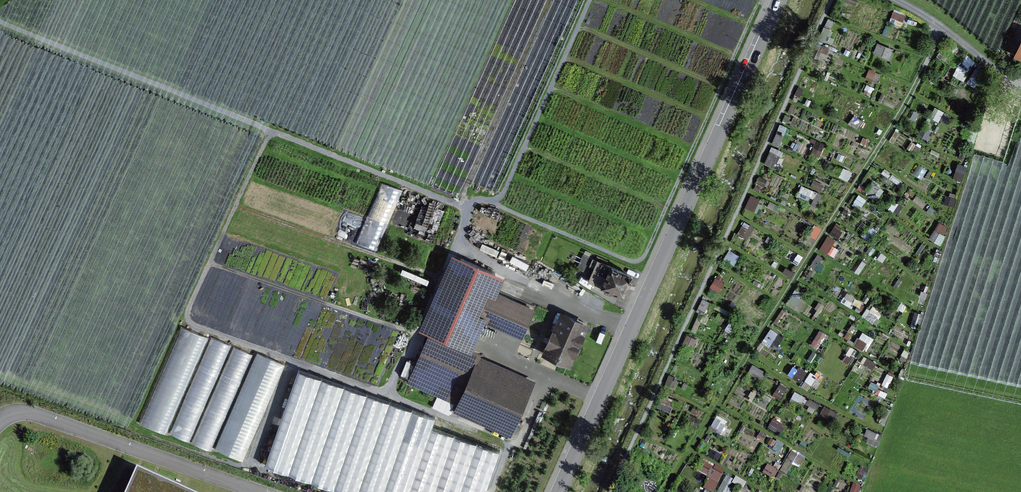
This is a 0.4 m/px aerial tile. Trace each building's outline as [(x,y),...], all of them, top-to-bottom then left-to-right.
[(891,57),(895,47),(881,41),(876,51),(891,57)] [(964,54),(957,75),(966,78),(974,58),(964,54)] [(976,67),(970,81),(976,84),(982,70),(976,67)] [(779,131),(775,142),(781,144),(785,134),(779,131)] [(882,154),(898,163),(904,152),(888,143),(882,154)] [(767,164),(778,167),(783,149),(772,145),(767,164)] [(752,193),(747,206),(757,210),(762,197),(752,193)] [(941,220),(931,237),(941,243),(951,226),(941,220)] [(744,221),(740,234),(752,237),(755,224),(744,221)] [(831,233),(839,238),(845,229),(836,224),(831,233)] [(829,253),(839,239),(830,233),(821,247),(829,253)] [(586,283),(621,299),(632,276),(584,255),(578,269),(589,274),(586,283)] [(503,278),(449,256),(416,330),(470,353),(483,323),(521,341),(534,309),(496,295),(503,278)] [(794,292),(788,303),(802,310),(807,299),(794,292)] [(590,324),(559,313),(541,356),(569,369),(590,324)] [(145,423),(171,433),(193,441),(193,442),(216,450),(251,350),(179,325),(145,423)] [(764,340),(778,348),(785,335),(772,327),(764,340)] [(821,327),(813,344),(821,348),(829,332),(821,327)] [(868,350),(874,335),(862,330),(856,345),(868,350)] [(695,347),(698,337),(688,334),(685,343),(695,347)] [(428,337),(407,386),(456,405),(451,417),(508,440),(535,383),(428,337)] [(247,460),(284,361),(255,351),(219,450),(247,460)] [(763,376),(766,370),(754,363),(751,369),(763,376)] [(803,380),(808,368),(799,365),(794,377),(803,380)] [(267,469),(344,491),(487,491),(500,449),(432,429),(437,413),(296,372),(267,469)] [(783,396),(788,385),(781,382),(776,393),(783,396)] [(796,389),(788,405),(798,411),(807,395),(796,389)] [(718,415),(712,428),(723,434),(729,421),(718,415)] [(792,449),(782,470),(789,473),(794,463),(801,467),(806,456),(792,449)] [(698,471),(710,476),(705,488),(715,491),(716,491),(726,469),(703,459),(698,471)] [(775,478),(780,469),(769,463),(764,472),(775,478)] [(131,473),(123,491),(174,491),(131,473)] [(734,476),(728,473),(719,491),(727,491),(734,476)]
